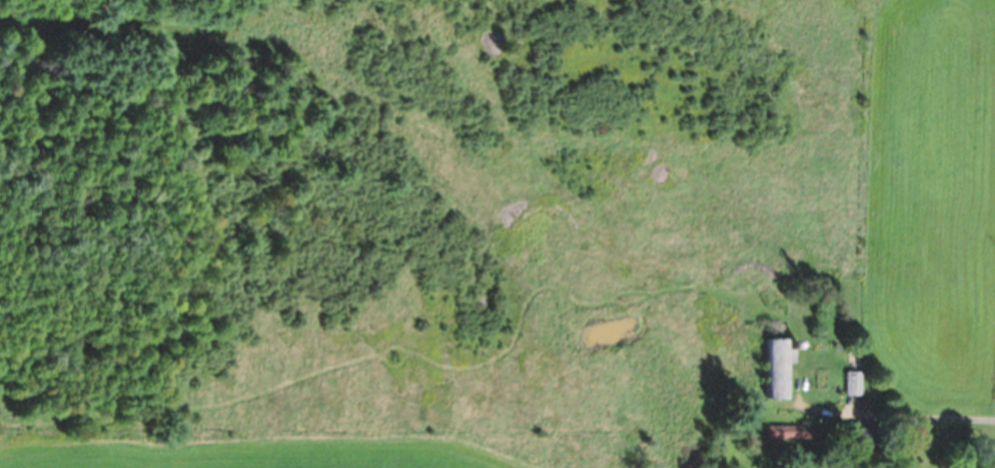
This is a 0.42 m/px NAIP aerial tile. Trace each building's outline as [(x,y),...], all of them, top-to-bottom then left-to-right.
[(764,338),(764,398),(788,398),(788,338),(764,338)] [(844,394),(860,394),(860,371),(844,371),(844,394)] [(764,439),(810,439),(810,425),(764,425),(764,439)] [(879,427),(854,427),(854,447),(879,447),(879,427)]
